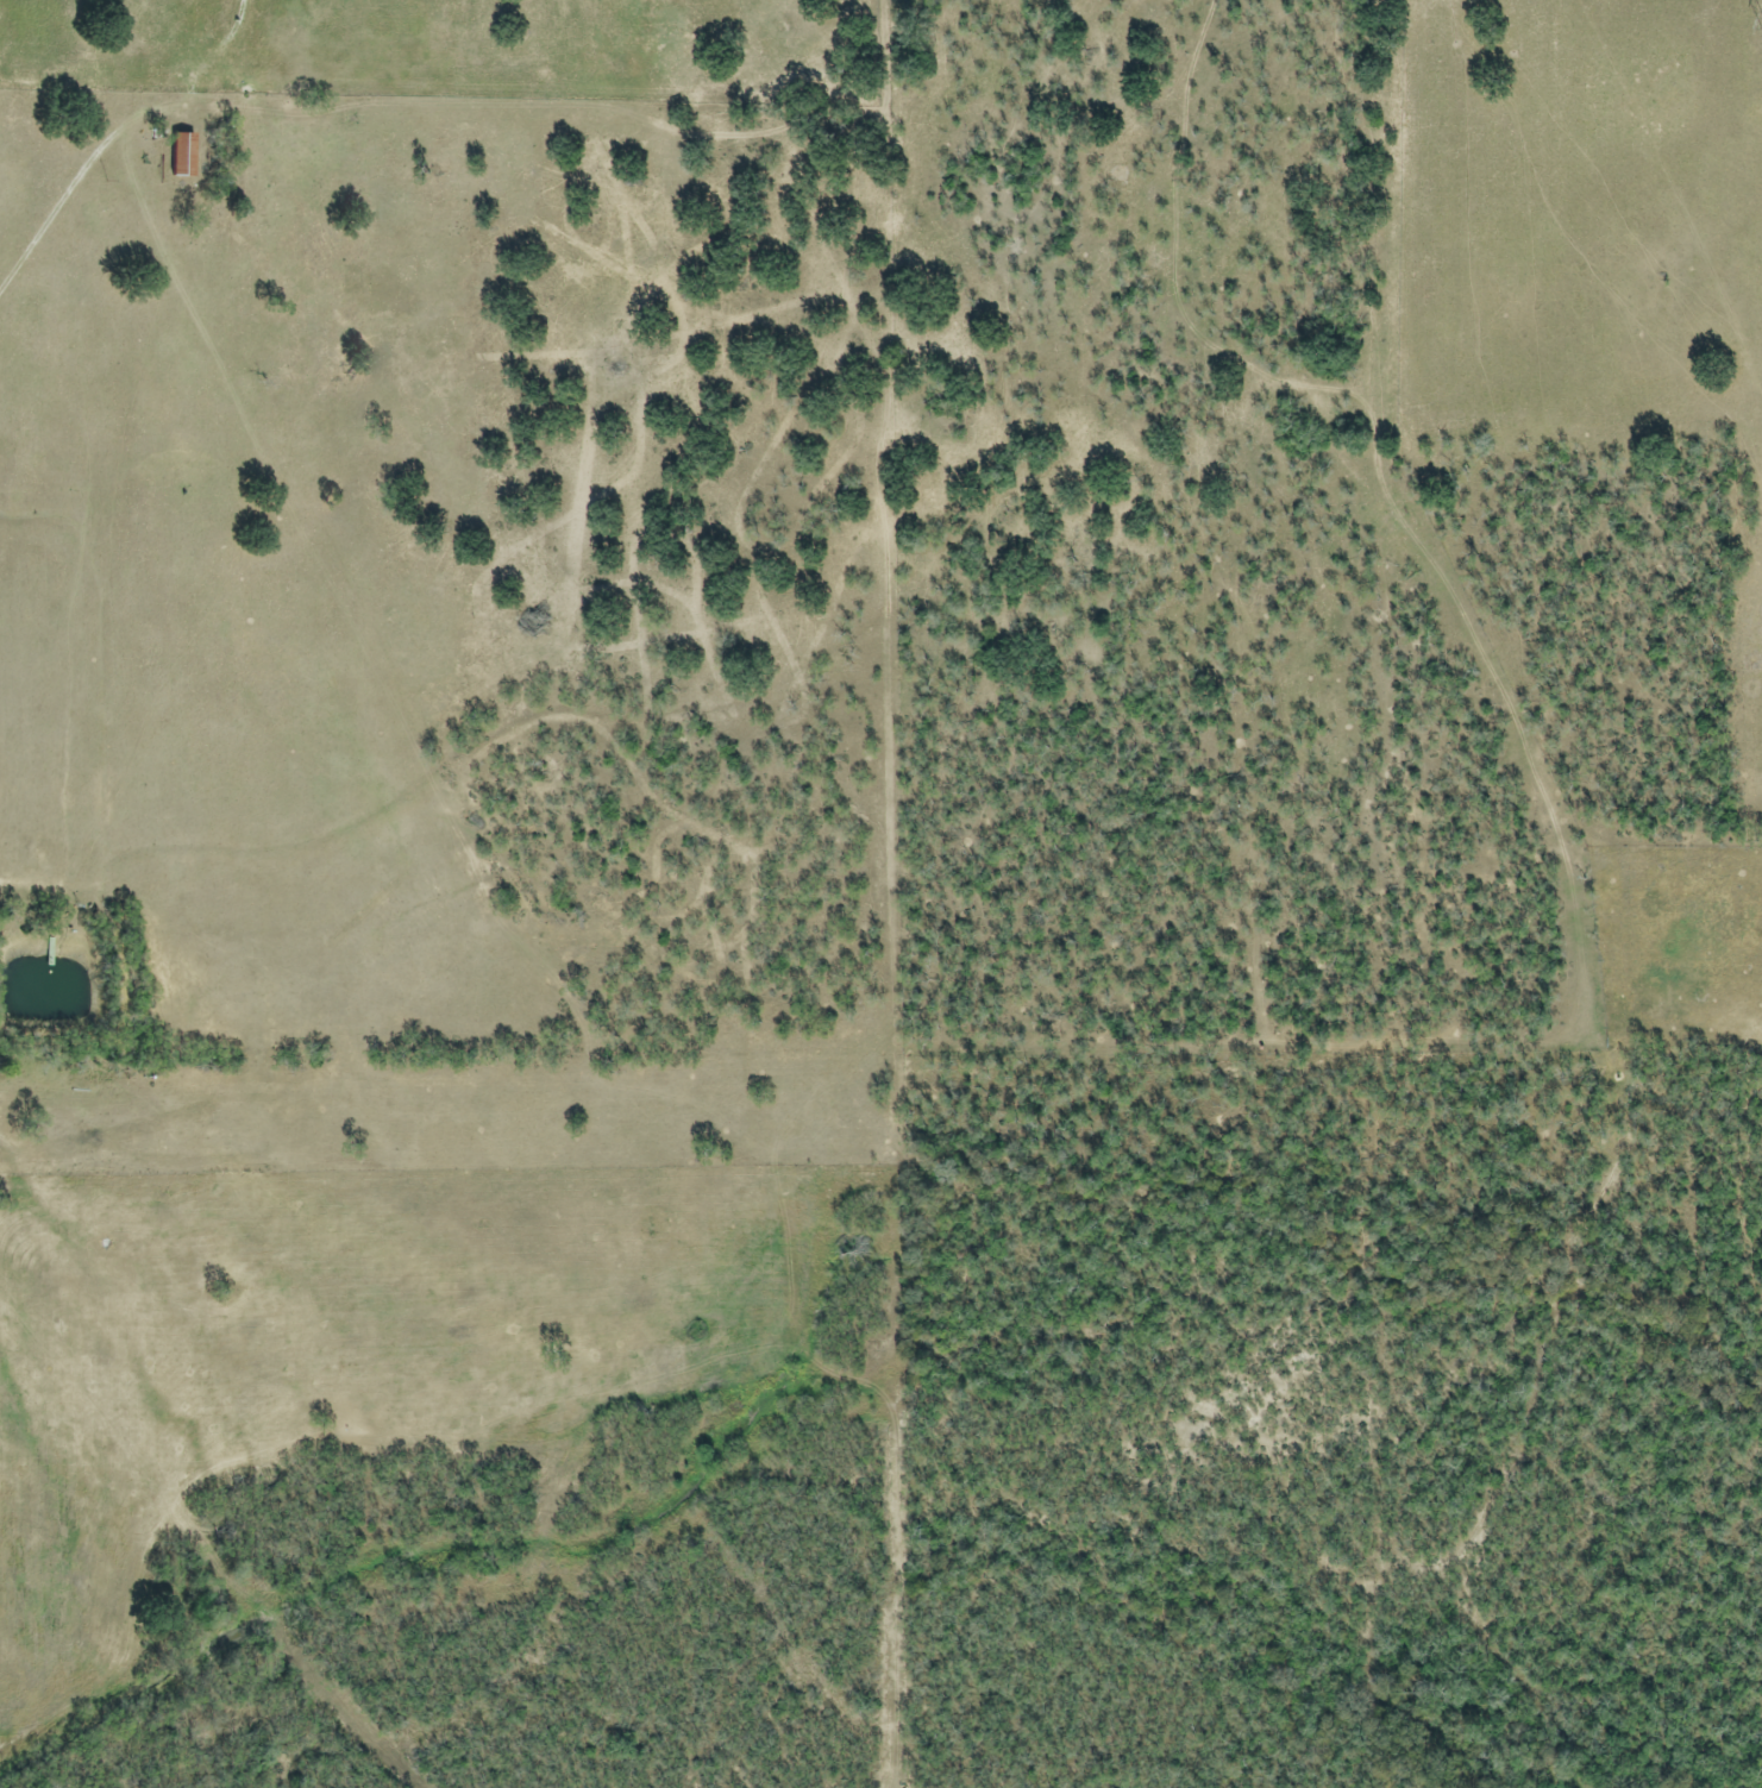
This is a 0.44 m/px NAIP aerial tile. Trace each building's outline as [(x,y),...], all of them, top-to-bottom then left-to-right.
[(169,177),(191,177),(191,134),(169,134),(169,177)]
